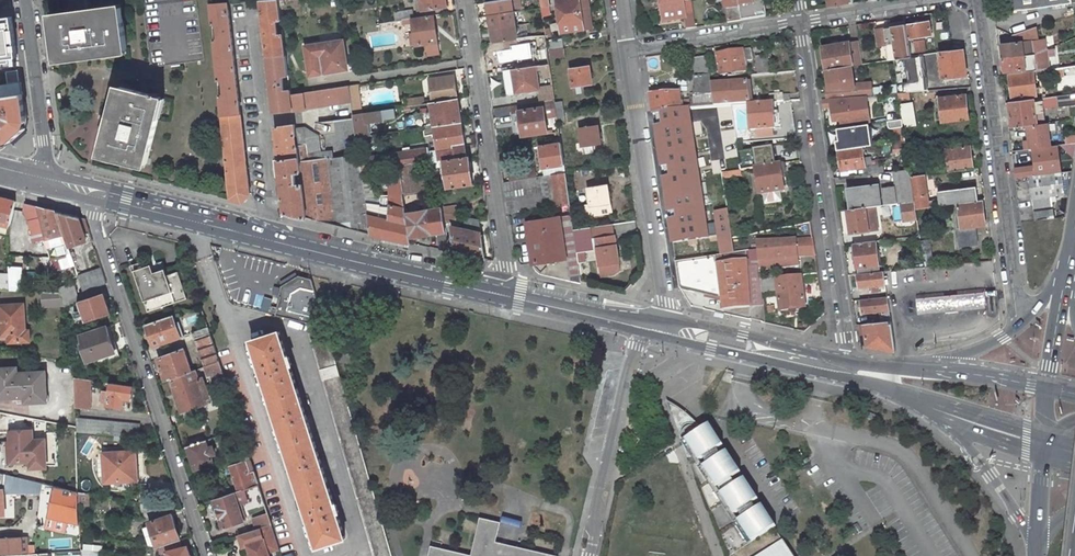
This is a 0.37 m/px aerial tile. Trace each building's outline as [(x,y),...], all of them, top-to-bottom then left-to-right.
[(261,0),(267,57),(286,54),(283,35),(278,36),(276,20),(281,19),(279,0),(266,0),(261,0)] [(417,4),(421,4),(422,10),(446,7),(445,0),(416,0),(417,4)] [(487,2),(489,16),(514,12),(512,0),(496,0),(487,2)] [(514,12),(522,11),(520,0),(512,0),(514,12)] [(558,15),(581,11),(589,10),(588,0),(556,0),(558,15)] [(663,22),(685,18),(686,29),(696,28),(692,1),(684,2),(683,0),(660,0),(663,22)] [(727,23),(741,20),(739,5),(738,0),(724,0),(727,23)] [(739,5),(741,20),(766,16),(764,0),(738,0),(739,5)] [(1005,12),(1072,3),(1072,0),(1004,0),(1005,12)] [(228,2),(210,3),(212,24),(217,24),(219,39),(213,40),(218,80),(224,79),(225,95),(219,95),(221,116),(241,114),(228,2)] [(54,14),(60,60),(107,54),(107,52),(127,49),(122,7),(101,10),(101,8),(54,14)] [(412,10),(395,12),(396,21),(403,20),(412,19),(413,18),(412,10)] [(581,11),(558,15),(561,32),(592,28),(589,10),(581,11)] [(514,12),(489,16),(491,29),(516,25),(514,12)] [(13,15),(0,17),(0,58),(18,56),(13,15)] [(412,19),(403,20),(403,25),(413,23),(414,34),(410,35),(412,46),(438,42),(434,15),(413,18),(412,19)] [(929,22),(906,25),(908,38),(909,38),(931,35),(929,22)] [(876,30),(879,46),(888,45),(888,47),(886,47),(888,61),(905,58),(911,57),(912,57),(909,38),(908,38),(906,25),(900,26),(899,23),(894,24),(895,27),(876,30)] [(516,25),(491,29),(493,42),(493,43),(518,39),(518,38),(516,25)] [(1001,44),(1003,58),(1025,55),(1035,54),(1046,50),(1045,43),(1039,44),(1036,27),(1012,35),(1014,43),(1001,44)] [(518,38),(518,39),(519,45),(513,46),(514,55),(520,54),(521,62),(534,60),(532,43),(538,42),(542,65),(549,64),(545,37),(545,35),(530,36),(518,38)] [(563,38),(548,40),(549,49),(564,47),(563,38)] [(343,40),(305,46),(310,75),(344,70),(342,53),(345,53),(343,40)] [(925,50),(924,40),(915,42),(917,51),(925,50)] [(852,41),(849,42),(852,66),(862,64),(860,53),(854,54),(852,41)] [(538,42),(532,43),(534,60),(535,66),(538,65),(538,66),(542,65),(538,42)] [(822,47),(826,69),(852,66),(849,42),(822,47)] [(565,48),(549,50),(551,59),(566,57),(565,48)] [(750,49),(717,54),(720,75),(728,74),(728,77),(734,76),(733,73),(746,71),(744,61),(752,60),(750,49)] [(966,75),(963,50),(940,52),(943,78),(966,75)] [(1057,68),(1074,66),(1074,52),(1062,54),(1062,55),(1056,55),(1057,68)] [(286,54),(267,57),(274,113),(293,111),(318,107),(352,102),(349,86),(291,94),(291,90),(284,91),(282,76),(289,75),(286,54)] [(1035,54),(1025,55),(1003,58),(1005,72),(1022,69),(1022,72),(1034,71),(1037,70),(1035,54)] [(707,56),(694,58),(695,73),(704,72),(704,75),(694,76),(696,108),(715,106),(711,84),(707,56)] [(751,69),(752,75),(758,74),(770,73),(768,56),(756,57),(757,68),(751,69)] [(911,57),(905,58),(908,82),(903,82),(904,92),(910,92),(924,91),(923,80),(919,56),(912,57),(911,57)] [(534,60),(521,62),(522,68),(535,66),(534,60)] [(438,63),(439,72),(456,70),(454,61),(438,63)] [(541,91),(543,101),(555,99),(549,64),(542,65),(546,91),(541,91)] [(522,68),(513,69),(513,70),(515,82),(523,81),(524,91),(538,89),(536,70),(539,70),(538,66),(538,65),(535,66),(522,68)] [(570,69),(573,87),(582,85),(592,84),(590,66),(570,69)] [(853,69),(852,66),(826,69),(828,82),(829,82),(830,89),(826,89),(827,98),(855,96),(872,95),(871,83),(846,85),(845,79),(851,78),(850,70),(853,69)] [(1034,71),(1022,72),(1009,74),(1012,98),(1037,95),(1036,92),(1036,87),(1034,71)] [(430,79),(433,102),(458,99),(456,91),(455,84),(454,75),(430,79)] [(523,81),(515,82),(516,92),(524,91),(523,81)] [(711,84),(715,106),(722,106),(731,105),(749,103),(749,104),(760,103),(760,99),(749,100),(747,82),(711,84)] [(358,84),(349,86),(352,102),(353,110),(353,114),(362,113),(358,84)] [(22,85),(0,86),(0,92),(3,115),(0,114),(1,111),(0,111),(0,142),(3,143),(9,141),(25,127),(26,121),(22,85)] [(582,85),(573,87),(574,94),(583,92),(582,85)] [(102,152),(147,164),(159,117),(157,117),(162,97),(120,87),(115,106),(114,106),(102,152)] [(770,94),(771,103),(777,102),(784,102),(783,93),(770,94)] [(939,98),(943,122),(969,118),(966,94),(939,98)] [(1070,105),(1068,94),(1057,96),(1058,106),(1070,105)] [(651,99),(653,113),(689,108),(689,109),(692,108),(691,100),(680,101),(680,96),(651,99)] [(827,98),(822,98),(823,106),(839,105),(839,109),(835,109),(837,120),(841,120),(842,125),(844,125),(859,123),(855,96),(827,98)] [(422,97),(408,99),(409,106),(414,105),(423,104),(422,97)] [(1042,98),(1008,102),(1012,127),(1045,123),(1042,98)] [(433,102),(430,103),(434,126),(461,122),(458,99),(433,102)] [(543,101),(542,101),(543,107),(539,108),(519,111),(521,121),(521,126),(523,135),(547,132),(545,118),(557,116),(556,110),(556,105),(555,99),(543,101)] [(352,102),(318,107),(320,122),(337,120),(354,118),(353,114),(353,110),(352,102)] [(760,103),(749,104),(751,130),(775,128),(774,118),(778,118),(777,102),(771,103),(760,103)] [(900,105),(902,119),(903,126),(903,127),(915,125),(912,103),(900,105)] [(403,107),(404,116),(415,114),(414,105),(409,106),(403,107)] [(731,105),(722,106),(723,121),(734,120),(731,105)] [(689,108),(653,113),(673,243),(708,237),(698,172),(696,155),(691,123),(723,121),(722,106),(715,106),(696,108),(692,108),(689,109),(689,108)] [(564,109),(556,110),(557,116),(558,123),(565,122),(564,109)] [(353,114),(354,118),(356,136),(357,137),(370,136),(368,122),(385,120),(383,110),(362,113),(353,114)] [(241,114),(221,116),(225,160),(231,159),(233,172),(227,172),(229,199),(230,199),(242,202),(250,195),(241,114)] [(354,118),(337,120),(340,138),(356,136),(354,118)] [(366,153),(359,154),(362,172),(372,171),(390,168),(400,167),(411,165),(444,160),(466,157),(461,122),(434,126),(436,137),(433,138),(434,141),(436,141),(438,151),(427,153),(427,149),(410,152),(409,148),(403,148),(404,153),(367,158),(366,153)] [(295,124),(275,127),(279,160),(281,177),(285,213),(307,218),(302,184),(297,185),(295,173),(301,172),(298,147),(291,148),(290,137),(296,136),(298,145),(308,144),(305,128),(305,127),(295,128),(295,124)] [(844,127),(837,128),(840,148),(853,146),(853,142),(866,141),(863,124),(860,125),(850,126),(844,127)] [(579,128),(582,146),(591,145),(601,143),(598,126),(579,128)] [(903,126),(894,127),(897,142),(898,141),(905,140),(903,127),(903,126)] [(302,184),(307,218),(370,234),(362,172),(359,154),(334,158),(333,151),(321,152),(319,135),(305,128),(308,144),(298,145),(298,147),(301,172),(302,184)] [(905,140),(898,141),(899,148),(900,151),(907,150),(905,140)] [(561,143),(540,146),(544,168),(565,165),(561,143)] [(591,145),(582,146),(583,153),(592,152),(591,145)] [(838,150),(839,150),(841,170),(863,167),(865,166),(864,158),(862,146),(838,150)] [(973,169),(970,147),(947,150),(949,172),(973,169)] [(738,149),(718,152),(721,169),(722,174),(732,172),(741,171),(739,159),(738,149)] [(718,152),(696,155),(698,172),(721,169),(718,152)] [(466,157),(444,160),(446,174),(444,175),(444,178),(447,178),(449,189),(473,185),(469,156),(466,157)] [(739,159),(741,171),(755,168),(755,167),(755,166),(758,166),(757,156),(739,159)] [(864,158),(865,166),(868,166),(872,166),(871,157),(864,158)] [(755,167),(755,168),(759,195),(784,190),(783,179),(786,179),(785,174),(787,173),(785,165),(784,164),(780,164),(780,163),(755,167)] [(868,166),(869,174),(884,172),(883,164),(872,166),(868,166)] [(411,165),(400,167),(404,193),(428,190),(427,179),(414,181),(411,165)] [(565,165),(544,168),(545,176),(566,172),(565,165)] [(372,171),(362,172),(370,234),(411,243),(403,194),(404,193),(400,167),(390,168),(390,197),(376,198),(372,171)] [(523,179),(536,177),(535,169),(509,173),(510,181),(523,179)] [(882,188),(885,205),(901,203),(914,201),(911,176),(910,169),(894,171),(896,186),(882,188)] [(1068,171),(1029,176),(1033,209),(1053,206),(1052,200),(1055,199),(1055,196),(1065,194),(1062,176),(1068,175),(1068,171)] [(511,193),(505,194),(508,214),(557,206),(558,206),(570,204),(566,172),(545,176),(536,177),(523,179),(524,181),(509,183),(511,193)] [(924,175),(911,176),(914,201),(916,209),(954,204),(978,200),(976,187),(938,191),(939,199),(928,201),(924,175)] [(606,176),(587,179),(591,206),(585,207),(587,217),(612,213),(610,203),(606,176)] [(510,181),(503,182),(505,194),(511,193),(509,183),(524,181),(523,179),(510,181)] [(722,182),(712,184),(716,211),(726,209),(722,182)] [(879,184),(848,188),(851,208),(851,209),(874,206),(881,205),(879,184)] [(14,201),(0,197),(0,230),(2,230),(3,225),(8,226),(14,201)] [(982,200),(978,200),(954,204),(955,207),(959,207),(962,231),(958,231),(960,247),(978,244),(976,226),(985,224),(982,200)] [(916,209),(914,201),(901,203),(904,221),(917,219),(916,209)] [(46,240),(37,206),(25,203),(23,212),(28,220),(32,243),(46,240)] [(46,240),(48,248),(68,244),(56,210),(37,206),(46,240)] [(851,208),(847,209),(851,233),(878,230),(874,206),(851,209),(851,208)] [(407,210),(408,214),(411,237),(437,233),(440,249),(449,251),(444,221),(443,213),(442,208),(410,213),(410,210),(407,210)] [(1035,220),(1054,218),(1053,209),(1034,211),(1035,220)] [(69,248),(89,242),(86,232),(90,231),(86,218),(56,210),(68,244),(69,248)] [(728,211),(716,213),(722,255),(735,253),(732,238),(728,211)] [(456,214),(443,213),(444,221),(456,221),(456,214)] [(529,221),(535,263),(538,269),(543,273),(581,281),(576,252),(574,236),(563,237),(560,216),(529,221)] [(452,227),(455,253),(485,259),(479,220),(466,217),(464,229),(452,227)] [(810,223),(803,224),(806,239),(813,238),(810,223)] [(591,227),(573,230),(574,236),(576,252),(594,249),(591,227)] [(806,239),(757,242),(758,250),(759,266),(760,269),(799,265),(797,256),(815,255),(813,238),(806,239)] [(931,239),(921,241),(925,266),(934,265),(931,239)] [(602,247),(597,248),(601,276),(614,274),(620,270),(616,245),(616,240),(602,242),(602,247)] [(876,241),(854,243),(857,268),(858,268),(858,274),(879,271),(876,241)] [(722,255),(676,262),(680,288),(681,289),(722,299),(724,309),(763,306),(762,289),(761,280),(760,269),(759,266),(758,250),(749,251),(750,266),(747,267),(746,251),(735,253),(722,255)] [(161,258),(132,268),(147,309),(186,295),(175,263),(164,266),(161,258)] [(101,266),(76,274),(82,291),(106,283),(101,266)] [(879,271),(858,274),(857,274),(859,287),(872,286),(872,292),(879,291),(878,285),(886,284),(884,271),(879,271)] [(0,274),(0,289),(10,289),(9,275),(0,274)] [(800,276),(761,280),(762,289),(778,287),(781,311),(790,309),(790,313),(791,313),(796,313),(796,312),(796,309),(805,308),(802,284),(801,284),(800,276)] [(65,306),(79,301),(73,283),(59,287),(65,306)] [(286,309),(324,319),(315,289),(301,285),(291,292),(286,309)] [(43,305),(62,304),(59,291),(40,291),(43,305)] [(87,321),(110,313),(103,292),(81,299),(80,300),(87,321)] [(984,292),(956,294),(958,311),(986,308),(984,292)] [(958,311),(956,294),(944,296),(946,312),(958,311)] [(891,321),(888,296),(861,300),(863,313),(884,311),(885,322),(891,321)] [(944,296),(916,298),(918,315),(946,312),(944,296)] [(23,304),(1,306),(2,333),(25,333),(23,304)] [(187,316),(202,311),(199,304),(184,309),(187,316)] [(171,314),(146,323),(154,346),(179,337),(171,314)] [(896,351),(891,321),(885,322),(864,324),(868,346),(896,351)] [(376,555),(392,555),(326,326),(308,322),(376,555)] [(106,327),(80,335),(82,343),(81,344),(86,361),(114,352),(111,341),(114,340),(109,326),(106,327)] [(207,326),(191,332),(193,338),(209,332),(207,326)] [(278,331),(252,340),(318,545),(346,536),(338,511),(341,510),(338,503),(335,503),(321,460),(323,459),(320,451),(318,451),(306,415),(308,414),(305,405),(303,405),(290,364),(293,362),(290,354),(287,355),(278,331)] [(218,361),(209,332),(193,338),(203,366),(218,361)] [(171,378),(191,371),(184,350),(159,359),(165,380),(169,379),(171,378)] [(453,548),(487,555),(539,555),(584,371),(501,351),(453,548)] [(218,361),(203,366),(208,383),(224,378),(218,361)] [(207,392),(202,378),(198,379),(195,370),(191,371),(171,378),(182,410),(206,402),(203,393),(207,392)] [(0,372),(0,402),(23,401),(24,406),(45,405),(45,377),(18,377),(18,371),(0,372)] [(74,377),(75,410),(90,410),(88,380),(74,377)] [(110,383),(107,405),(121,408),(123,397),(130,399),(132,386),(110,383)] [(700,411),(691,404),(691,403),(680,396),(667,389),(685,438),(685,436),(685,434),(685,432),(685,431),(685,429),(686,427),(687,425),(688,424),(689,422),(690,421),(692,420),(693,419),(695,418),(697,418),(699,417),(700,417),(703,417),(705,418),(706,418),(700,411)] [(762,493),(735,452),(706,418),(705,418),(703,417),(700,417),(699,417),(697,418),(695,418),(693,419),(692,420),(690,421),(689,422),(688,424),(687,425),(686,427),(685,429),(685,431),(685,432),(685,434),(685,436),(685,438),(734,555),(801,555),(762,493)] [(137,423),(75,422),(75,424),(76,432),(137,437),(137,423)] [(244,438),(240,427),(233,430),(237,441),(244,438)] [(32,431),(11,432),(12,451),(9,451),(10,461),(33,461),(33,466),(48,466),(47,438),(34,438),(32,438),(32,431)] [(213,462),(205,439),(189,445),(196,468),(213,462)] [(137,451),(104,454),(106,483),(137,481),(135,460),(138,460),(137,451)] [(225,468),(233,492),(258,483),(251,460),(225,468)] [(0,472),(0,513),(4,512),(4,493),(21,493),(21,477),(0,472)] [(36,481),(21,477),(21,493),(37,494),(36,481)] [(258,483),(233,492),(238,505),(242,503),(255,499),(262,496),(258,483)] [(77,491),(58,486),(55,498),(57,499),(53,517),(79,523),(80,523),(79,502),(78,502),(77,491)] [(226,486),(210,492),(213,499),(217,498),(228,494),(226,486)] [(77,491),(78,502),(79,502),(88,504),(87,492),(77,491)] [(228,494),(217,498),(213,499),(222,528),(243,521),(238,505),(233,492),(232,492),(228,494)] [(257,505),(264,526),(271,524),(262,496),(255,499),(257,505)] [(255,499),(242,503),(243,509),(257,505),(255,499)] [(149,521),(157,546),(164,544),(180,539),(171,514),(149,521)] [(268,552),(279,549),(271,524),(264,526),(248,532),(251,544),(248,545),(251,555),(270,555),(268,552)] [(166,552),(183,547),(180,539),(164,544),(166,552)] [(430,555),(487,555),(453,548),(433,544),(430,555)] [(186,546),(183,547),(166,552),(168,555),(190,555),(186,546)]
